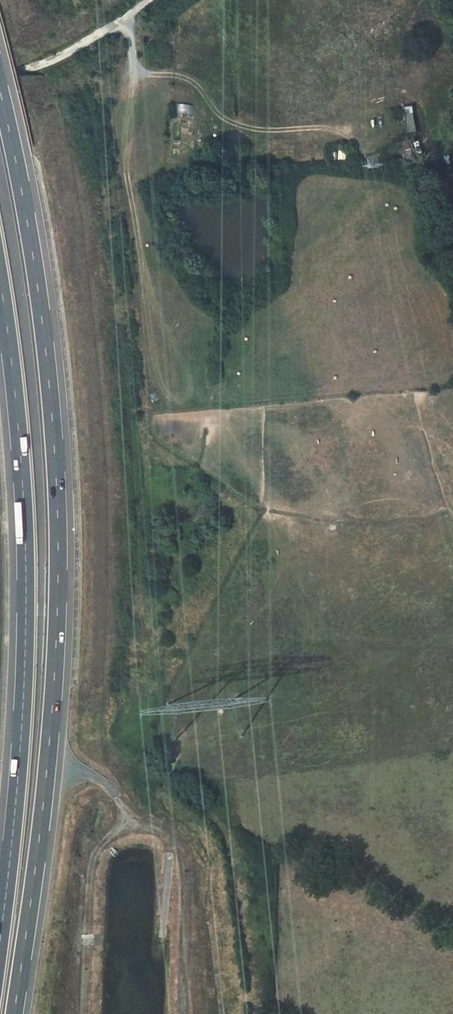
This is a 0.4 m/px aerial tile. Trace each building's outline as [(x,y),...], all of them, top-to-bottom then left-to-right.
[(416,131),(412,106),(404,107),(407,132),(416,131)]
